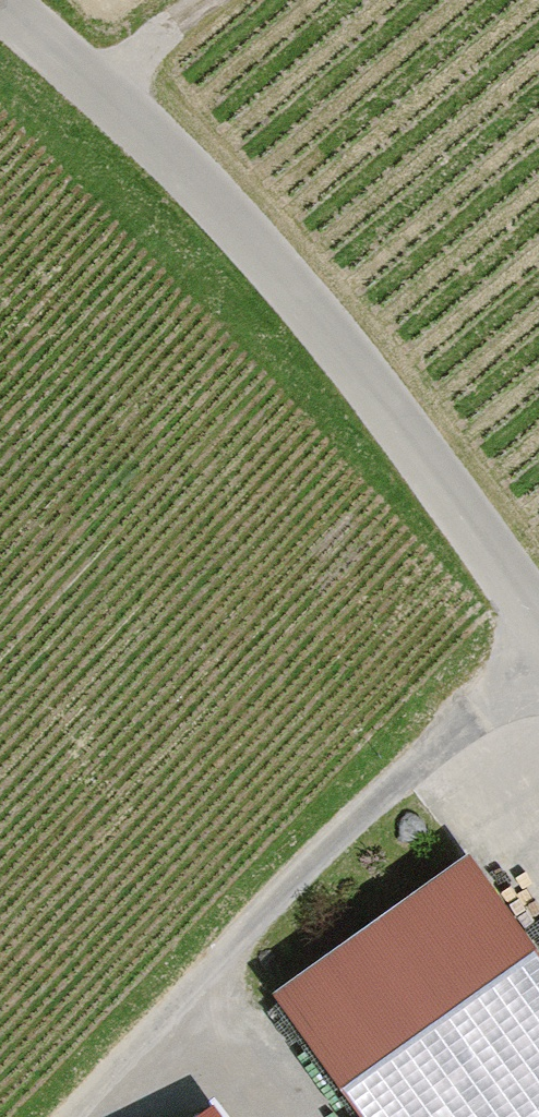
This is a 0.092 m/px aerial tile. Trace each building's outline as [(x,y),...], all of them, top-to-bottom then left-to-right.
[(372,1116),(538,1116),(538,957),(467,855),(281,988),(372,1116)] [(245,1092),(206,1116),(261,1116),(245,1092)]
